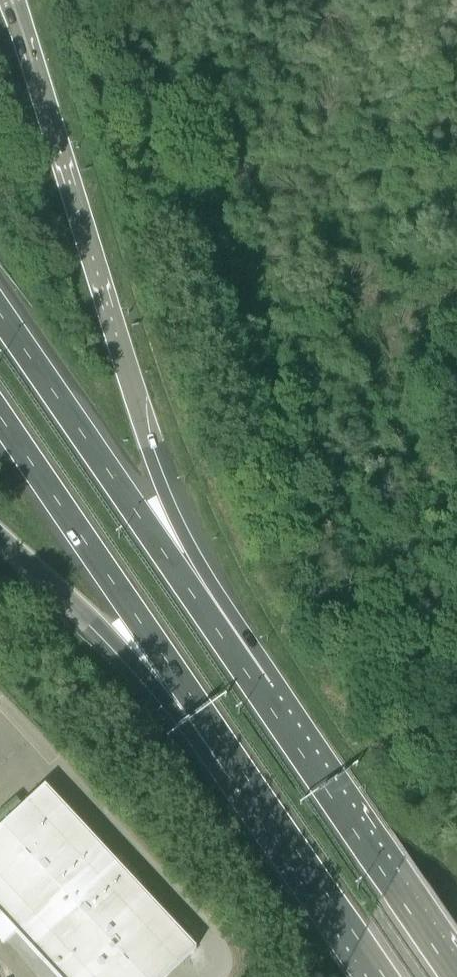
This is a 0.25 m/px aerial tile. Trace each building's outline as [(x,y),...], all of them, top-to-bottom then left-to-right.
[(56,976),(169,976),(197,951),(46,788),(0,830),(0,915),(56,976)]
